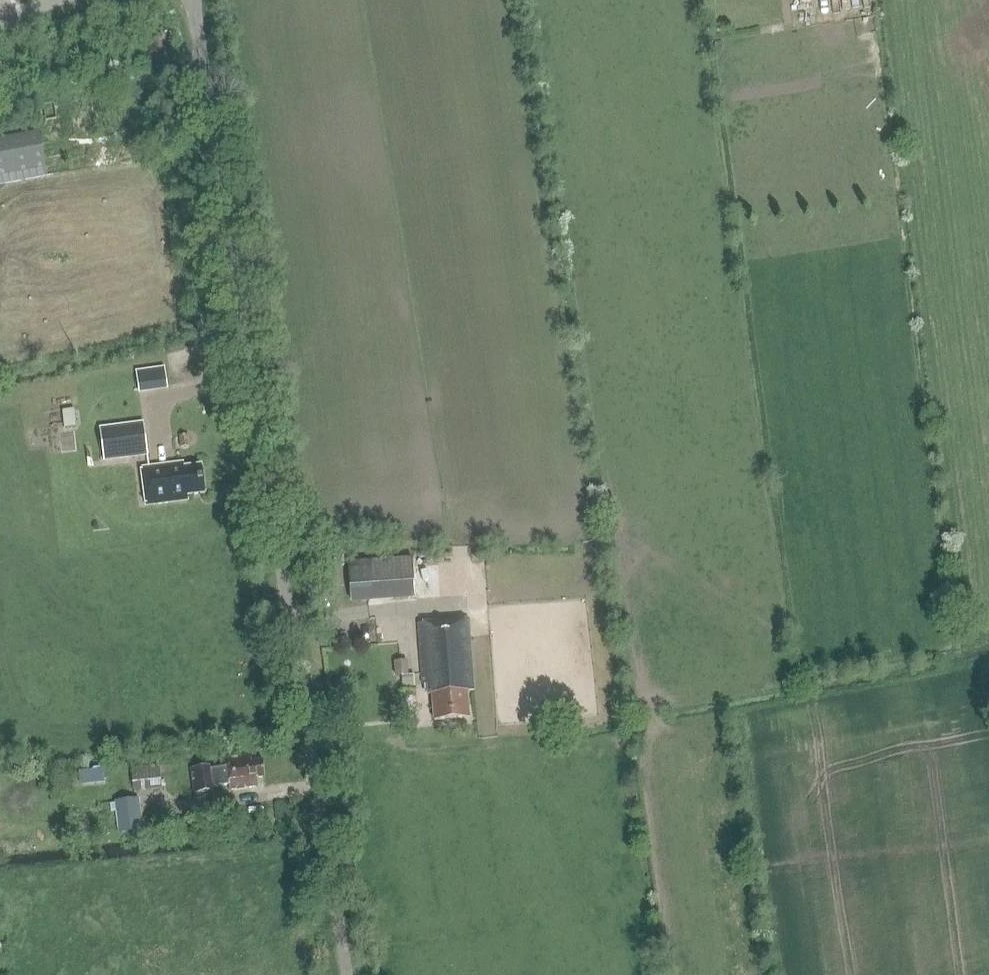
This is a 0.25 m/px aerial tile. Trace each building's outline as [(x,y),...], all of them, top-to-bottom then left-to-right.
[(46,178),(39,134),(0,141),(0,186),(46,178)] [(143,423),(100,429),(104,461),(147,455),(143,423)] [(188,436),(179,437),(180,447),(189,446),(188,436)] [(182,463),(148,467),(153,505),(187,501),(187,496),(204,494),(201,466),(183,468),(182,463)] [(414,594),(412,556),(387,557),(390,596),(414,594)] [(468,693),(474,692),(470,623),(419,625),(422,687),(427,687),(427,696),(431,696),(433,723),(470,721),(468,693)] [(406,674),(405,662),(394,663),(394,674),(406,674)] [(416,696),(414,675),(402,676),(403,697),(416,696)] [(213,787),(223,786),(224,793),(247,789),(246,786),(255,785),(254,779),(260,778),(257,760),(247,761),(246,756),(219,760),(221,768),(211,769),(210,766),(189,769),(192,794),(213,791),(213,787)] [(162,789),(160,767),(131,769),(133,791),(162,789)] [(107,768),(85,769),(86,782),(108,781),(107,768)] [(143,831),(139,799),(113,802),(117,834),(143,831)]
